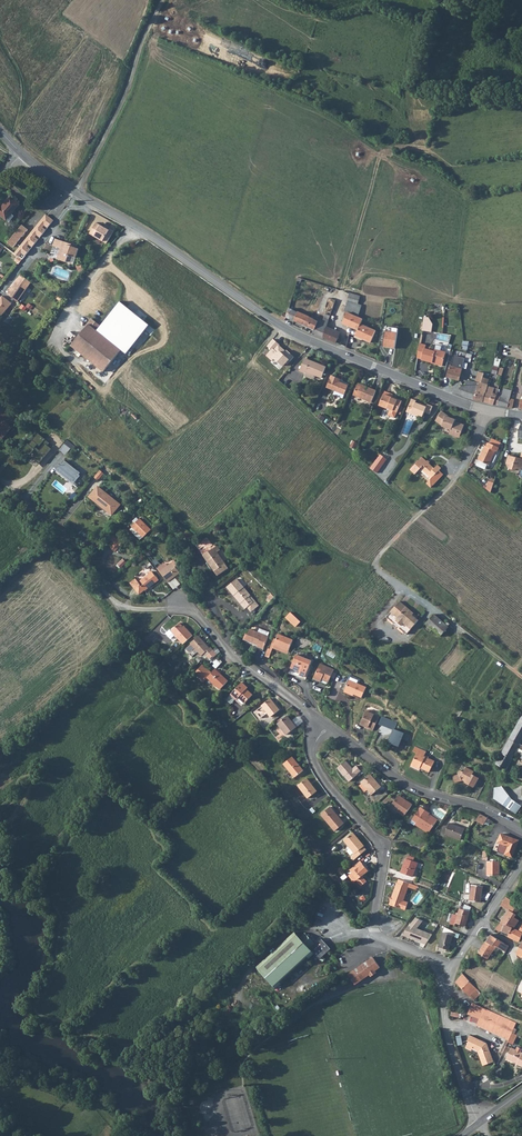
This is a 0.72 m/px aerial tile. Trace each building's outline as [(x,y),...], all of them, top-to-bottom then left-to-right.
[(0,206),(0,215),(10,222),(15,215),(12,213),(19,204),(9,196),(1,207),(0,206)] [(45,214),(15,254),(23,260),(54,221),(45,214)] [(96,223),(89,234),(98,239),(107,244),(114,232),(96,223)] [(8,244),(14,248),(29,230),(23,226),(8,244)] [(74,243),(57,237),(54,245),(62,247),(59,258),(68,261),(69,255),(71,256),(72,254),(78,257),(81,248),(73,245),(74,243)] [(21,275),(7,294),(17,302),(32,282),(21,275)] [(347,313),(342,324),(352,328),(355,316),(361,295),(350,292),(345,312),(347,313)] [(0,299),(0,318),(2,319),(12,304),(2,296),(0,299)] [(121,302),(111,313),(140,337),(149,326),(121,302)] [(323,338),(327,327),(329,319),(325,318),(323,321),(319,319),(319,321),(299,312),(298,314),(288,309),(286,315),(282,313),(280,317),(285,321),(286,318),(314,331),(313,334),(323,338)] [(355,316),(352,328),(358,331),(356,336),(371,343),(376,331),(361,325),(363,320),(355,316)] [(103,371),(112,360),(121,349),(98,329),(102,325),(93,317),(89,322),(90,323),(82,332),(72,345),(103,371)] [(425,317),(423,331),(433,332),(434,324),(430,317),(425,317)] [(340,331),(327,327),(323,338),(336,343),(340,331)] [(397,349),(399,334),(386,333),(384,347),(397,349)] [(420,344),(417,358),(422,359),(422,360),(432,362),(432,361),(442,363),(445,352),(440,351),(435,350),(434,352),(425,349),(426,345),(420,344)] [(455,356),(452,366),(463,369),(466,358),(455,356)] [(304,359),(299,371),(304,374),(305,372),(314,376),(321,379),(325,368),(304,359)] [(451,366),(448,377),(460,381),(463,369),(452,366),(451,366)] [(487,387),(489,379),(483,378),(484,374),(479,372),(476,381),(479,382),(478,384),(473,400),(483,402),(487,387)] [(327,388),(335,392),(344,396),(348,387),(341,384),(341,386),(339,385),(341,380),(332,376),(327,388)] [(466,387),(463,386),(460,391),(459,394),(462,395),(462,397),(473,400),(478,384),(468,381),(466,387)] [(362,387),(357,385),(353,395),(371,403),(376,391),(366,387),(365,389),(364,389),(362,387)] [(496,395),(498,389),(487,387),(483,402),(489,403),(494,404),(496,395)] [(385,393),(379,406),(387,410),(388,409),(391,410),(388,415),(395,418),(402,402),(396,400),(395,401),(391,400),(393,396),(385,393)] [(508,406),(510,399),(504,397),(496,395),(494,404),(508,408),(508,406)] [(412,399),(406,413),(418,417),(418,416),(422,417),(424,413),(429,415),(433,408),(427,406),(426,408),(415,404),(416,402),(412,399)] [(2,425),(0,427),(0,436),(3,438),(16,422),(4,411),(5,410),(0,406),(0,421),(3,424),(2,425)] [(464,425),(459,423),(458,424),(454,423),(455,420),(450,418),(442,412),(436,421),(442,426),(442,427),(451,430),(450,434),(457,436),(458,432),(462,433),(464,425)] [(492,438),(490,443),(499,446),(501,442),(492,438)] [(59,450),(66,456),(74,446),(67,441),(59,450)] [(486,445),(478,459),(488,464),(496,451),(497,451),(499,447),(499,446),(490,443),(489,442),(487,446),(486,445)] [(387,459),(380,454),(370,468),(377,473),(387,459)] [(521,458),(509,455),(507,463),(509,467),(515,469),(518,468),(521,469),(521,468),(521,459),(521,458)] [(434,467),(421,457),(410,470),(415,474),(420,469),(432,478),(427,484),(432,487),(443,473),(439,469),(441,467),(437,463),(434,467)] [(64,461),(56,471),(73,486),(80,475),(64,461)] [(95,478),(99,481),(105,473),(101,470),(95,478)] [(485,488),(490,492),(493,482),(489,480),(488,480),(485,488)] [(98,486),(88,499),(112,517),(121,505),(98,486)] [(140,517),(132,524),(142,535),(150,528),(140,517)] [(115,543),(111,548),(116,552),(124,541),(115,534),(111,540),(115,543)] [(228,567),(213,547),(203,554),(217,575),(228,567)] [(180,567),(173,558),(158,571),(166,581),(178,571),(177,570),(180,567)] [(117,564),(121,568),(127,563),(123,559),(117,564)] [(129,584),(139,595),(144,591),(157,580),(150,572),(137,583),(135,579),(129,584)] [(234,595),(234,594),(238,598),(247,590),(236,578),(227,587),(234,595)] [(247,590),(238,598),(240,601),(240,602),(245,608),(253,601),(248,596),(250,594),(247,590)] [(401,596),(387,612),(389,614),(403,598),(401,596)] [(403,598),(389,614),(407,629),(421,614),(403,598)] [(297,624),(301,619),(291,610),(287,615),(297,624)] [(435,610),(427,620),(428,621),(437,612),(435,610)] [(438,630),(446,620),(437,612),(428,621),(438,630)] [(442,633),(450,623),(446,620),(438,630),(442,633)] [(183,645),(192,636),(185,629),(184,630),(179,624),(170,631),(177,639),(183,645)] [(263,649),(268,637),(249,629),(247,634),(246,633),(243,639),(253,643),(257,644),(257,646),(263,649)] [(177,639),(170,631),(169,630),(166,633),(174,641),(177,639)] [(278,634),(276,640),(273,647),(279,650),(280,648),(288,652),(292,640),(278,634)] [(186,650),(192,657),(198,652),(202,656),(204,653),(210,659),(213,655),(214,656),(217,654),(210,646),(208,648),(198,636),(191,644),(191,645),(186,650)] [(296,654),(290,670),(305,676),(312,660),(296,654)] [(321,680),(322,678),(329,681),(334,668),(320,662),(314,677),(321,680)] [(228,680),(220,672),(219,673),(215,669),(212,672),(209,669),(206,669),(206,667),(203,664),(201,666),(201,668),(198,668),(195,671),(198,674),(201,674),(201,678),(207,677),(208,676),(213,681),(212,682),(216,686),(217,685),(220,688),(228,680)] [(349,679),(345,689),(348,691),(353,680),(355,676),(350,674),(348,678),(349,679)] [(366,686),(359,683),(361,678),(355,676),(353,680),(348,691),(354,693),(362,696),(366,686)] [(243,687),(245,685),(241,681),(230,694),(236,699),(238,697),(244,703),(252,694),(246,688),(245,689),(243,687)] [(256,711),(261,718),(268,713),(271,717),(280,709),(270,698),(262,705),(262,706),(256,711)] [(373,729),(379,715),(371,711),(371,710),(367,708),(360,723),(368,726),(368,727),(373,729)] [(296,727),(286,715),(277,723),(286,734),(296,727)] [(381,716),(378,725),(393,731),(388,743),(399,747),(402,739),(407,742),(410,736),(394,730),(397,722),(381,716)] [(519,743),(521,740),(521,738),(521,717),(510,738),(519,743)] [(274,737),(278,741),(284,737),(280,733),(274,737)] [(506,745),(516,750),(519,743),(510,738),(506,745)] [(502,752),(512,758),(516,750),(506,745),(502,752)] [(418,765),(429,771),(434,762),(423,756),(424,752),(416,748),(414,752),(417,754),(411,765),(417,768),(418,765)] [(498,764),(506,768),(512,758),(502,752),(497,761),(499,762),(498,764)] [(283,765),(294,779),(302,772),(291,758),(283,765)] [(351,767),(346,761),(338,768),(349,782),(357,775),(357,774),(361,771),(357,766),(351,770),(350,768),(351,767)] [(451,775),(453,782),(461,780),(462,778),(464,780),(463,782),(472,787),(477,778),(470,774),(472,771),(465,767),(462,771),(459,769),(456,774),(451,775)] [(372,795),(375,792),(378,795),(384,790),(371,774),(361,782),(362,783),(368,790),(372,795)] [(316,792),(306,780),(297,787),(308,799),(316,792)] [(364,793),(368,790),(362,783),(359,786),(364,793)] [(494,788),(493,799),(515,814),(521,807),(510,799),(501,787),(494,788)] [(398,795),(395,801),(390,797),(383,804),(389,809),(390,807),(405,816),(412,804),(398,795)] [(343,824),(329,808),(320,815),(334,832),(343,824)] [(416,825),(429,834),(437,821),(428,816),(430,813),(421,808),(412,820),(417,823),(416,825)] [(481,813),(477,821),(484,825),(489,818),(481,813)] [(446,835),(462,841),(466,829),(450,824),(446,835)] [(500,833),(493,849),(511,856),(518,840),(500,833)] [(353,834),(344,842),(355,855),(351,858),(354,861),(366,851),(363,848),(364,848),(353,834)] [(500,860),(490,853),(489,861),(487,876),(498,877),(500,860)] [(406,860),(401,875),(412,879),(417,864),(406,860)] [(349,871),(352,874),(363,866),(360,862),(349,871)] [(368,873),(363,866),(352,874),(349,877),(354,884),(357,882),(361,888),(367,884),(362,878),(368,873)] [(413,886),(399,881),(398,885),(396,884),(389,906),(400,910),(401,910),(405,911),(408,904),(403,902),(408,888),(412,889),(413,886)] [(470,884),(468,900),(479,901),(482,885),(470,884)] [(507,893),(501,901),(509,906),(514,897),(507,893)] [(505,923),(503,927),(509,931),(513,924),(518,927),(521,921),(521,919),(514,914),(515,912),(516,910),(521,902),(514,897),(509,906),(501,919),(500,920),(505,923)] [(460,907),(470,911),(471,906),(461,902),(460,907)] [(466,925),(470,911),(460,907),(457,916),(452,914),(450,923),(455,924),(455,922),(466,925)] [(425,921),(416,918),(403,937),(428,945),(434,935),(420,929),(425,921)] [(500,920),(496,925),(502,928),(503,927),(505,923),(500,920)] [(518,927),(513,924),(509,931),(508,932),(518,939),(521,931),(521,921),(518,927)] [(452,930),(449,928),(442,927),(437,946),(447,949),(452,930)] [(494,943),(496,941),(498,942),(503,946),(505,947),(509,942),(491,931),(486,938),(494,943)] [(256,969),(274,989),(313,956),(318,961),(329,951),(320,941),(309,951),(308,950),(313,946),(305,936),(298,941),(294,935),(256,969)] [(477,949),(487,956),(498,942),(496,941),(494,943),(486,938),(485,938),(477,949)] [(368,962),(374,974),(380,970),(372,959),(368,962)] [(368,962),(366,963),(355,970),(354,970),(347,975),(354,986),(374,974),(368,962)] [(460,982),(475,996),(481,989),(462,971),(456,979),(460,982)] [(477,1012),(482,1003),(474,1000),(472,1005),(477,1012)] [(483,1004),(482,1003),(477,1012),(511,1029),(516,1019),(483,1004)] [(478,1023),(508,1037),(511,1029),(477,1012),(476,1012),(469,1010),(481,1016),(478,1023)] [(505,1042),(510,1045),(505,1054),(516,1059),(516,1060),(521,1063),(521,1049),(511,1043),(517,1031),(511,1029),(508,1037),(505,1042)] [(472,1045),(478,1048),(483,1061),(493,1057),(486,1040),(469,1032),(466,1037),(467,1038),(466,1041),(473,1044),(472,1045)]
